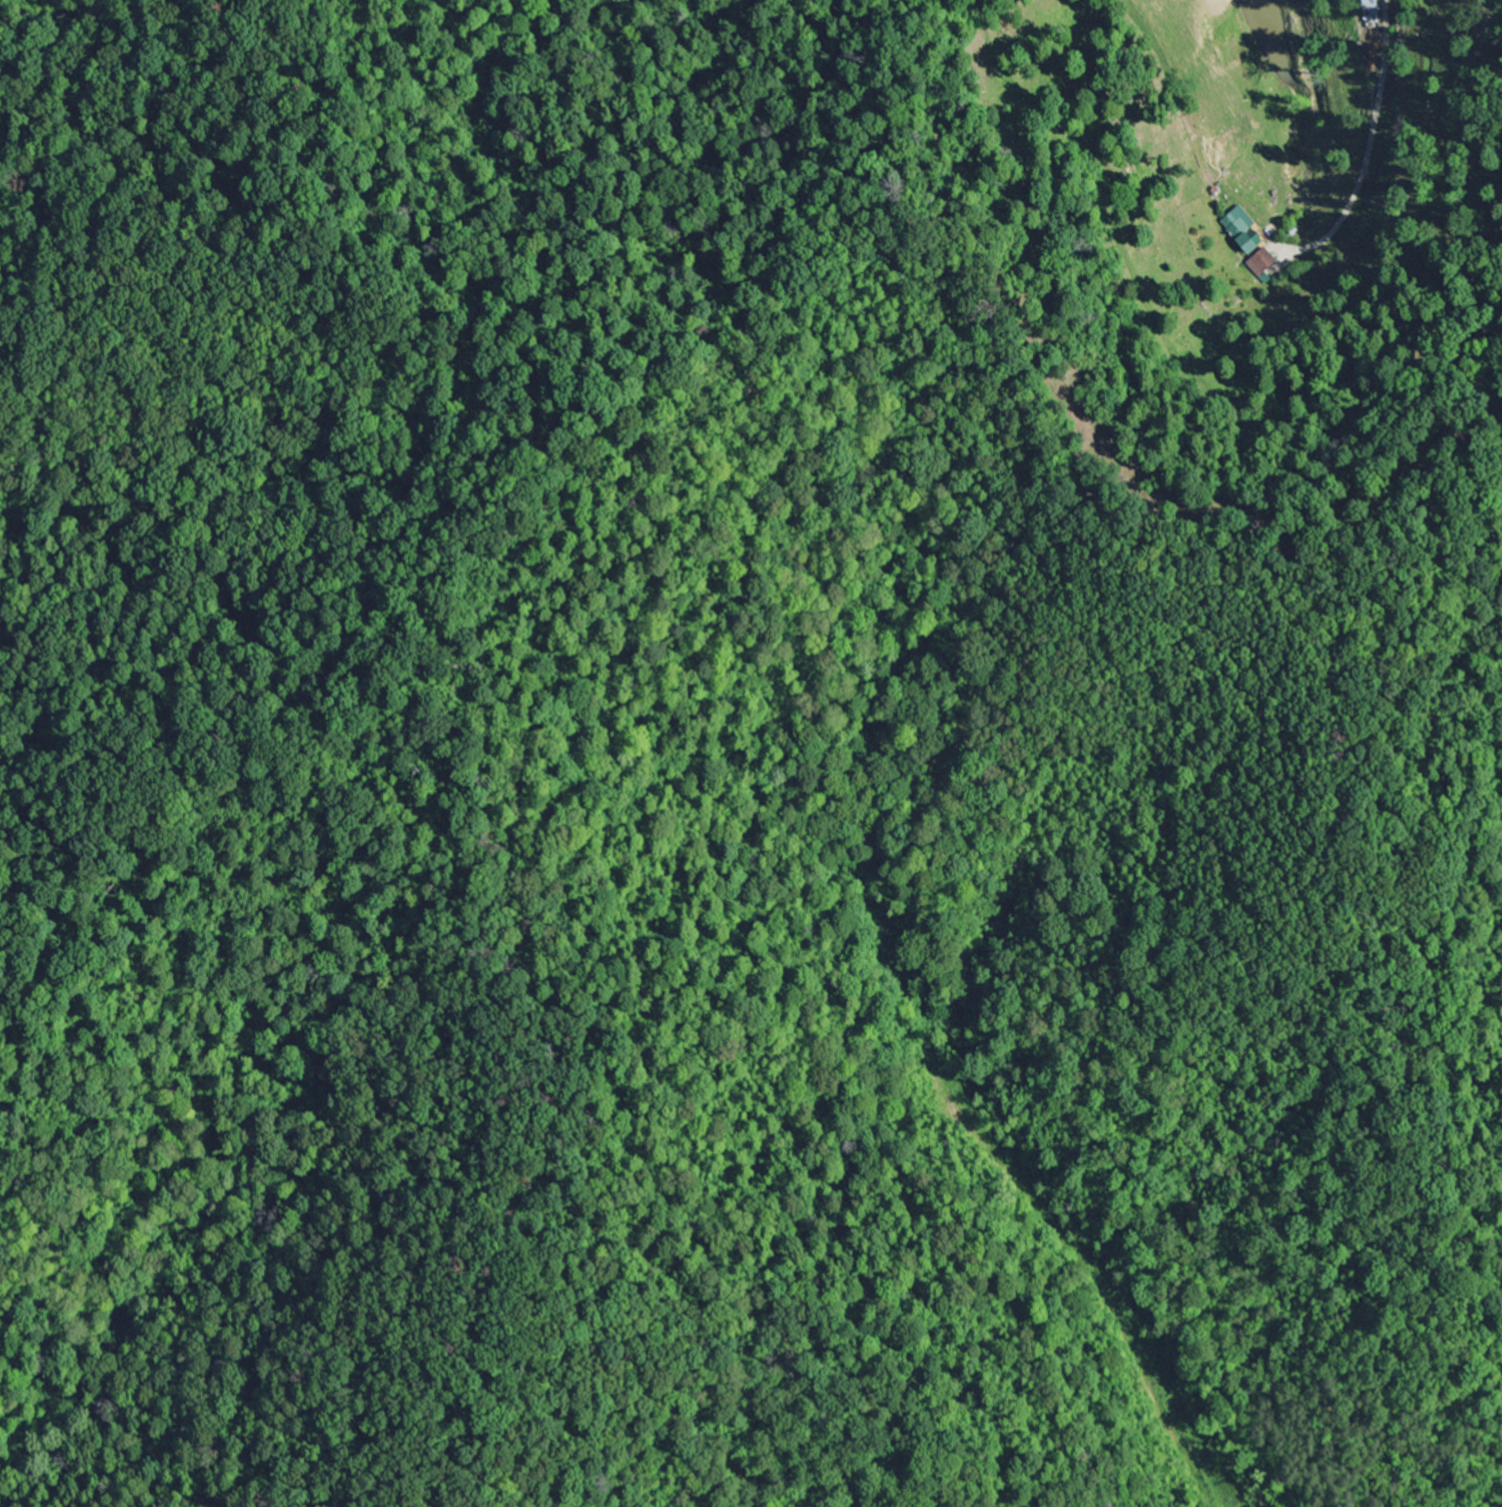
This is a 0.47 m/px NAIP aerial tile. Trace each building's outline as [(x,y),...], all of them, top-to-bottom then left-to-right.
[(1248,263),(1266,285),(1292,265),(1286,257),(1294,251),(1272,225),(1264,231),(1244,206),(1224,222),(1254,259),(1248,263)]
